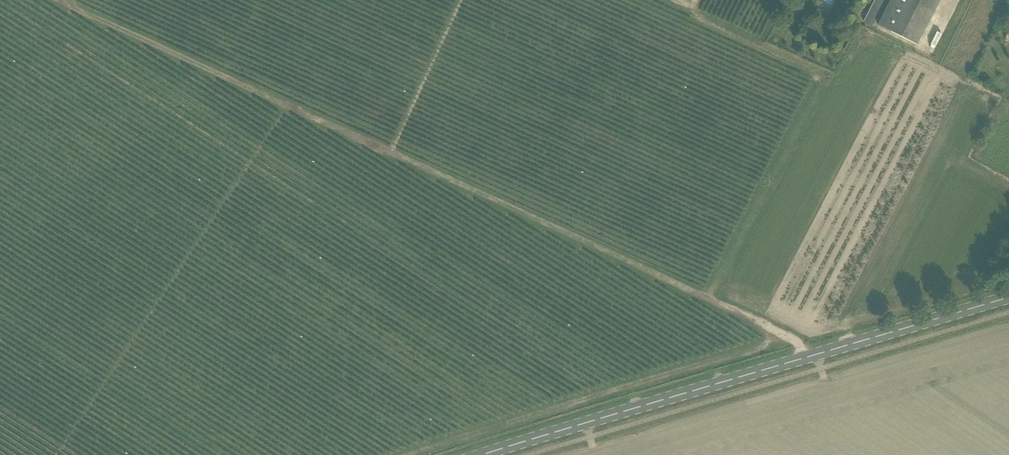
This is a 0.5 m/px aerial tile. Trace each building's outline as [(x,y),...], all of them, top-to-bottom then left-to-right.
[(864,22),(871,25),(884,0),(875,0),(864,22)] [(879,25),(918,45),(941,0),(892,0),(879,25)]
